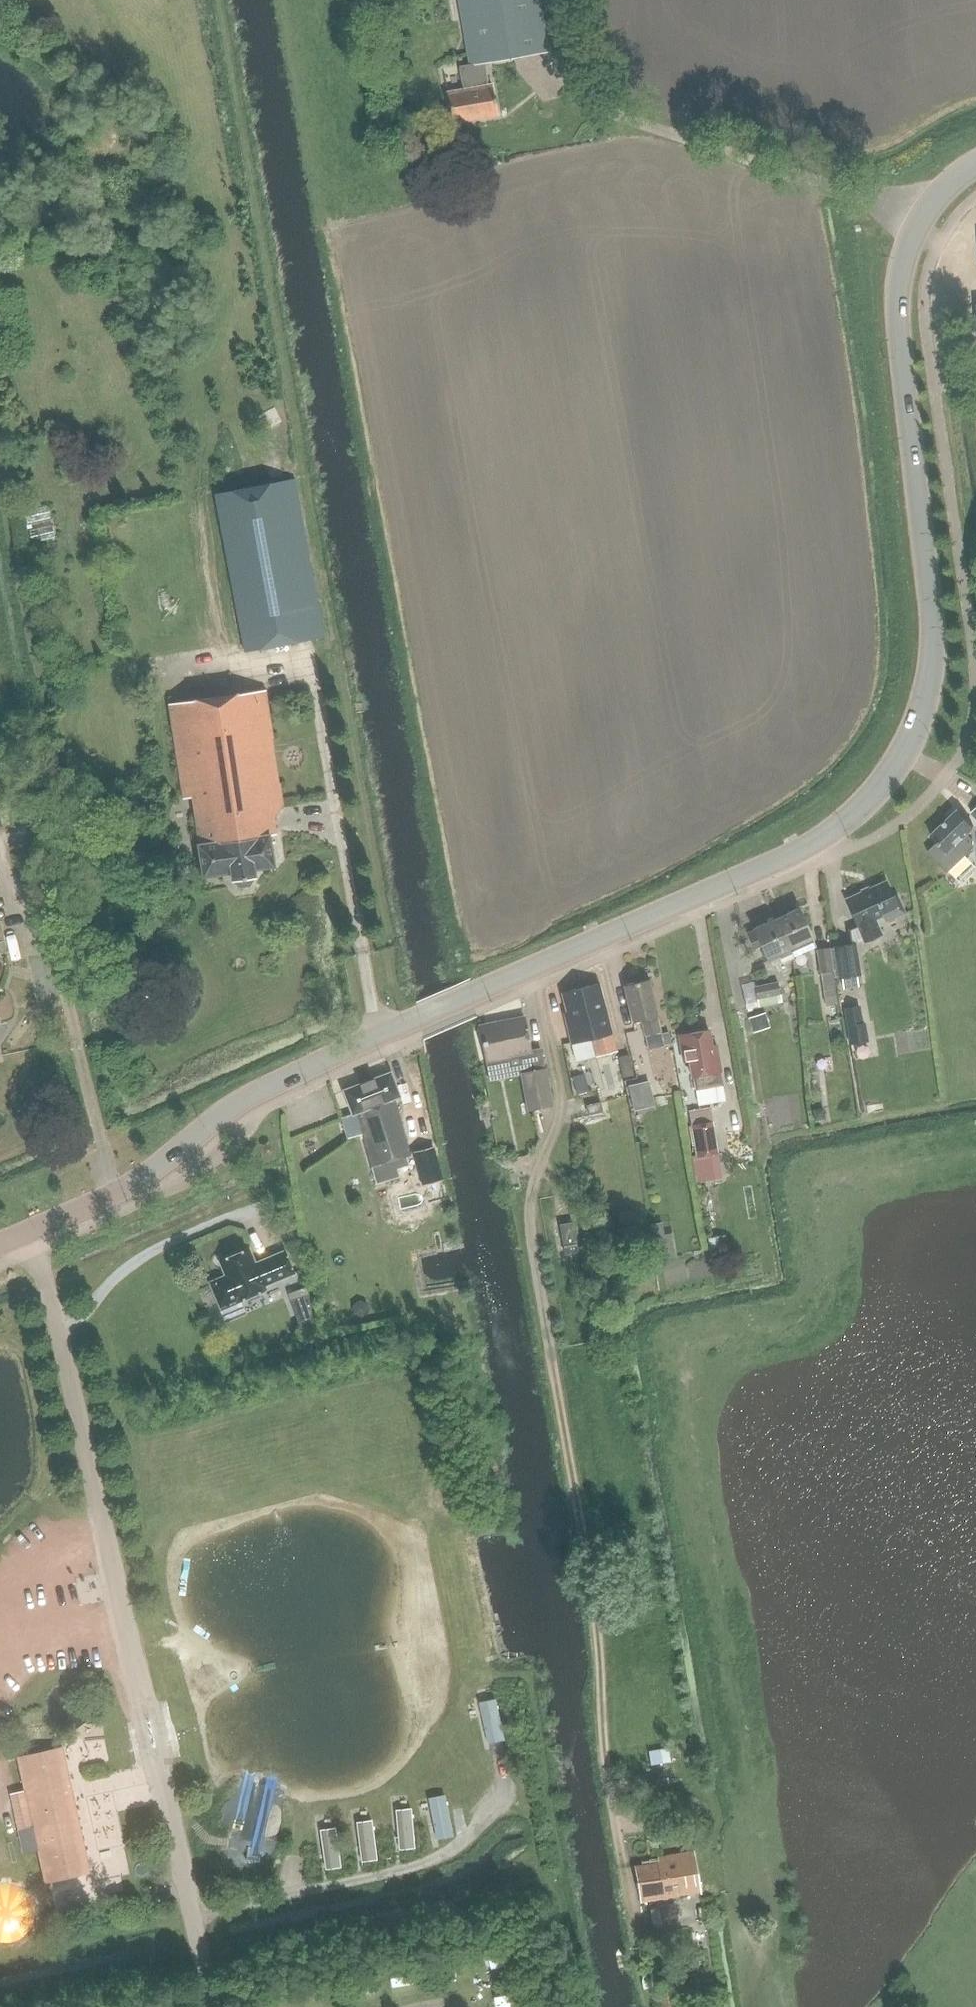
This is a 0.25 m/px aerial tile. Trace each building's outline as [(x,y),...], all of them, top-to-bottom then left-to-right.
[(470,64),(484,61),(548,50),(540,0),(459,0),(470,64)] [(463,90),(446,93),(451,122),(496,114),(491,83),(488,84),(484,61),(470,64),(470,65),(469,64),(459,66),(463,90)] [(294,480),(231,492),(216,495),(244,653),(323,638),(294,480)] [(272,818),(282,806),(264,691),(169,704),(183,799),(192,798),(199,845),(197,846),(202,877),(230,873),(231,882),(238,888),(249,886),(254,878),(253,869),(273,866),(268,836),(274,835),(272,818)] [(930,836),(937,844),(928,852),(948,873),(974,848),(974,841),(973,840),(967,834),(974,828),(957,811),(930,836)] [(846,900),(865,942),(882,935),(875,920),(884,916),(886,921),(905,913),(898,897),(894,898),(886,882),(846,900)] [(815,948),(813,942),(798,908),(775,918),(791,952),(793,958),(815,948)] [(793,958),(791,952),(775,918),(753,928),(754,930),(746,934),(753,949),(761,946),(768,963),(779,958),(782,964),(793,958)] [(837,948),(828,949),(832,971),(833,971),(834,978),(836,978),(837,980),(841,979),(843,990),(858,987),(856,976),(858,976),(853,944),(837,947),(837,948)] [(832,971),(828,949),(828,948),(816,950),(823,996),(835,995),(832,971)] [(645,1037),(660,1033),(656,1018),(657,1017),(648,980),(623,986),(632,1023),(641,1021),(645,1037)] [(755,986),(754,981),(742,984),(748,1010),(782,1003),(778,981),(755,986)] [(600,1053),(615,1049),(599,984),(561,994),(566,1013),(564,1017),(571,1045),(596,1038),(600,1053)] [(859,1007),(844,1010),(849,1041),(868,1038),(865,1023),(862,1024),(859,1007)] [(749,1019),(754,1034),(771,1028),(766,1013),(749,1019)] [(487,1033),(480,1034),(484,1053),(491,1052),(493,1062),(508,1059),(508,1055),(522,1053),(529,1051),(523,1019),(486,1026),(487,1033)] [(717,1046),(712,1047),(709,1031),(679,1036),(683,1063),(689,1062),(692,1078),(693,1077),(696,1092),(725,1087),(717,1046)] [(660,1034),(663,1047),(672,1045),(669,1032),(660,1034)] [(525,1073),(522,1074),(522,1075),(528,1111),(551,1107),(544,1070),(541,1049),(529,1051),(522,1053),(525,1073)] [(633,1076),(628,1055),(619,1057),(624,1078),(633,1076)] [(411,1156),(393,1098),(398,1096),(389,1073),(343,1091),(351,1115),(356,1113),(372,1168),(411,1156)] [(649,1081),(627,1086),(630,1099),(652,1094),(649,1081)] [(600,1103),(586,1106),(588,1116),(603,1113),(600,1103)] [(711,1108),(689,1112),(700,1174),(719,1171),(716,1155),(719,1155),(711,1108)] [(822,1120),(825,1116),(824,1108),(813,1110),(815,1121),(822,1120)] [(434,1147),(414,1153),(423,1185),(443,1179),(434,1147)] [(619,1227),(633,1225),(631,1211),(617,1213),(619,1227)] [(565,1255),(578,1253),(572,1222),(560,1224),(565,1255)] [(629,1229),(609,1232),(611,1244),(631,1240),(629,1229)] [(708,1239),(712,1259),(729,1256),(726,1236),(708,1239)] [(219,1261),(225,1275),(208,1282),(220,1309),(236,1302),(265,1290),(264,1286),(293,1273),(284,1251),(255,1264),(248,1249),(219,1261)] [(493,1699),(477,1703),(487,1744),(503,1740),(493,1699)] [(668,1749),(649,1752),(651,1766),(671,1763),(668,1749)] [(55,1752),(25,1759),(51,1879),(82,1872),(55,1752)] [(444,1795),(428,1799),(436,1841),(453,1837),(444,1795)] [(400,1848),(414,1847),(410,1809),(397,1810),(400,1848)] [(362,1861),(377,1858),(371,1821),(357,1823),(362,1861)] [(45,1849),(39,1825),(18,1830),(23,1854),(45,1849)] [(326,1868),(341,1866),(335,1828),(321,1830),(326,1868)] [(641,1904),(700,1894),(693,1853),(656,1859),(657,1865),(635,1869),(641,1904)]
